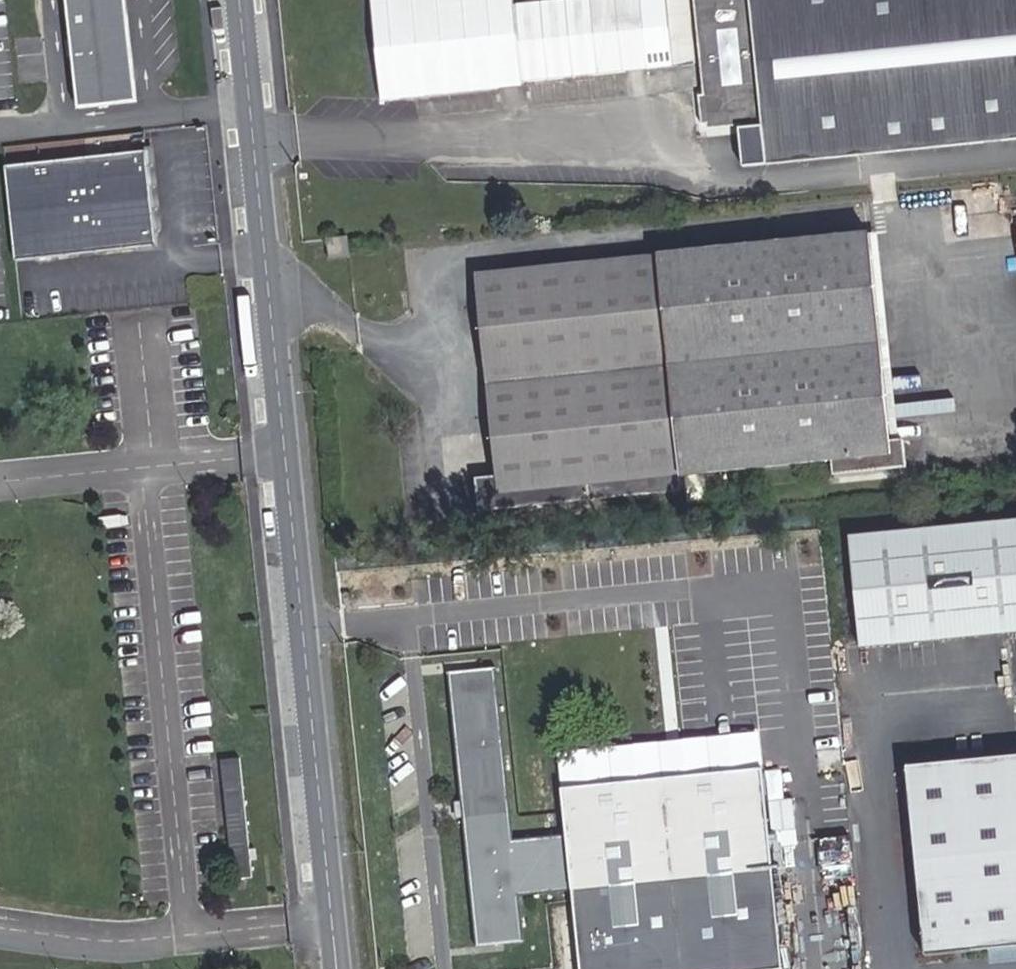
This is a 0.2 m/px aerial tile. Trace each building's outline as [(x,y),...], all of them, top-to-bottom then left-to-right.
[(76,109),(138,103),(127,0),(64,0),(76,109)] [(377,0),(387,100),(525,86),(524,83),(670,67),(662,0),(563,0),(518,5),(517,0),(379,0),(377,0)] [(695,93),(698,122),(759,116),(760,124),(736,126),(740,165),(1015,137),(1015,0),(685,0),(695,93)] [(158,248),(147,152),(6,167),(17,263),(158,248)] [(899,439),(877,231),(868,232),(890,440),(899,439)] [(899,439),(890,440),(868,232),(475,273),(496,475),(475,478),(479,511),(682,489),(680,476),(832,460),(834,474),(904,467),(901,439),(899,439)] [(347,236),(327,238),(328,248),(348,246),(347,236)] [(329,259),(349,257),(348,246),(328,248),(329,259)] [(848,539),(860,649),(1015,633),(1015,521),(848,539)] [(762,770),(562,790),(567,835),(513,841),(496,668),(450,672),(463,802),(455,802),(457,819),(465,818),(478,945),(522,941),(518,895),(573,890),(581,968),(782,968),(762,770)] [(1015,949),(1015,757),(984,760),(983,749),(957,752),(958,763),(906,769),(927,958),(1015,949)] [(234,878),(252,876),(239,759),(222,761),(234,878)]
